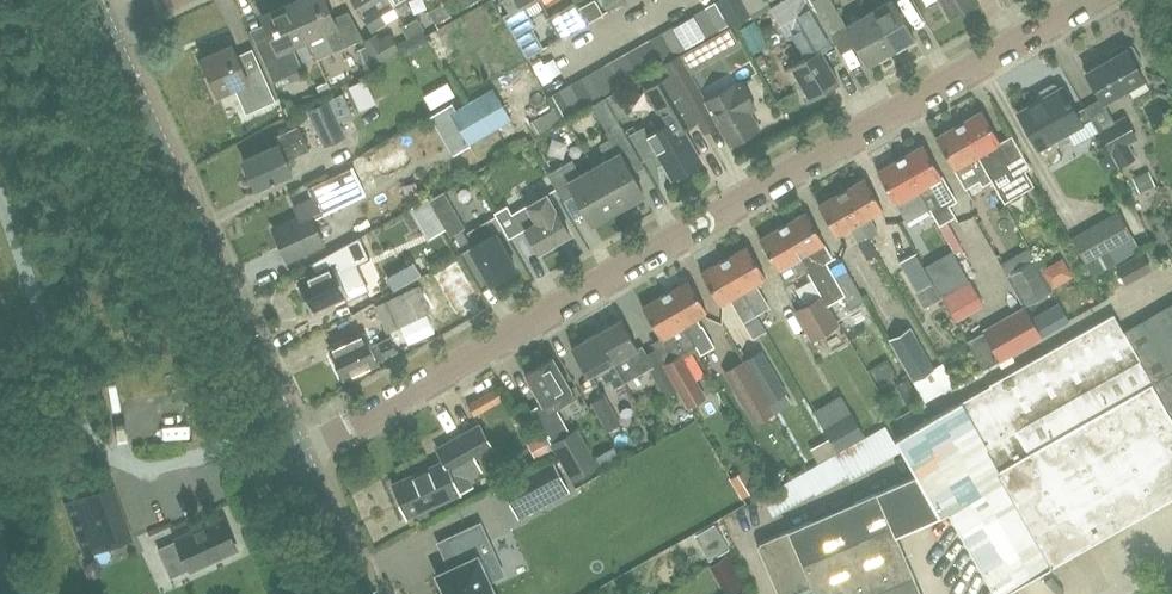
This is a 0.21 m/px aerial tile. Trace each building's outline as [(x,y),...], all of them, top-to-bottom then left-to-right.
[(308,39),(317,59),(363,39),(348,12),(333,19),(325,0),(297,0),(292,2),(309,39),(308,39)] [(392,5),(398,14),(400,13),(392,0),(353,0),(365,21),(372,32),(387,23),(380,12),(392,5)] [(400,13),(409,8),(405,0),(392,0),(400,13)] [(478,0),(457,0),(462,8),(478,0)] [(511,11),(504,16),(528,58),(544,48),(533,29),(536,27),(523,5),(531,0),(505,0),(511,11)] [(583,18),(586,17),(589,23),(603,14),(597,2),(596,2),(595,0),(594,0),(578,9),(583,18)] [(716,2),(729,25),(730,27),(735,25),(743,21),(731,0),(720,0),(716,2)] [(743,21),(752,15),(751,15),(743,0),(731,0),(743,21)] [(826,24),(829,29),(843,21),(831,0),(815,0),(826,24)] [(892,51),(915,38),(893,0),(890,0),(869,12),(892,51)] [(978,1),(978,0),(941,0),(950,17),(978,1)] [(293,46),(308,39),(309,39),(292,2),(262,16),(272,38),(257,45),(274,83),(304,69),(293,46)] [(436,24),(451,15),(444,2),(429,11),(436,24)] [(716,2),(705,9),(718,31),(729,25),(716,2)] [(705,9),(694,15),(707,38),(718,31),(705,9)] [(560,11),(547,18),(557,34),(569,27),(560,11)] [(869,65),(892,51),(869,12),(846,26),(869,65)] [(694,15),(683,21),(695,44),(707,38),(694,15)] [(409,39),(424,30),(417,18),(402,27),(409,39)] [(683,21),(671,28),(684,50),(695,44),(683,21)] [(671,28),(660,34),(673,57),(684,50),(671,28)] [(364,40),(378,65),(400,51),(390,32),(379,38),(375,32),(364,40)] [(660,34),(649,40),(662,63),(673,57),(660,34)] [(812,39),(810,34),(797,42),(807,59),(793,68),(811,99),(840,81),(815,37),(812,39)] [(649,40),(638,47),(651,69),(662,63),(649,40)] [(245,73),(232,44),(201,58),(218,95),(235,87),(247,114),(276,101),(261,66),(245,73)] [(1111,52),(1114,57),(1087,72),(1101,99),(1103,101),(1144,79),(1137,68),(1142,65),(1133,47),(1125,45),(1111,52)] [(638,47),(627,53),(639,76),(651,69),(638,47)] [(627,53),(615,59),(628,82),(639,76),(627,53)] [(699,123),(714,114),(731,144),(760,128),(750,111),(757,107),(742,82),(736,86),(735,84),(708,99),(682,55),(665,65),(671,74),(699,123)] [(615,59),(604,66),(617,88),(628,82),(615,59)] [(604,66),(593,72),(606,95),(617,88),(604,66)] [(593,72),(582,78),(595,101),(606,95),(593,72)] [(684,131),(699,123),(671,74),(642,89),(662,126),(650,134),(646,127),(632,135),(645,158),(659,150),(674,177),(701,161),(684,131)] [(451,77),(426,90),(440,117),(465,103),(451,77)] [(582,78),(571,85),(583,107),(595,101),(582,78)] [(1057,148),(1071,140),(1074,146),(1098,132),(1097,131),(1085,110),(1077,115),(1060,87),(1059,88),(1057,85),(1052,84),(1039,92),(1037,97),(1039,100),(1018,112),(1040,149),(1041,148),(1051,165),(1063,158),(1057,148)] [(571,85),(559,91),(572,114),(583,107),(571,85)] [(459,108),(433,123),(452,154),(512,119),(494,88),(459,108)] [(559,91),(548,97),(561,120),(572,114),(559,91)] [(323,147),(346,136),(339,122),(353,115),(343,94),(305,111),(323,147)] [(608,134),(623,126),(606,97),(592,105),(608,134)] [(960,124),(1005,203),(1034,186),(1026,171),(1030,169),(1011,135),(999,142),(981,111),(960,124)] [(1136,158),(1129,145),(1139,139),(1125,115),(1097,131),(1098,132),(1110,153),(1119,168),(1136,158)] [(982,186),(991,181),(959,124),(936,138),(954,169),(954,170),(965,189),(980,181),(982,186)] [(258,189),(292,172),(286,160),(309,149),(298,126),(275,137),(278,143),(244,160),(258,189)] [(595,166),(619,208),(645,194),(613,137),(600,144),(609,159),(595,166)] [(901,158),(927,204),(930,208),(933,214),(939,226),(956,216),(949,205),(956,201),(924,145),(901,158)] [(927,204),(901,158),(877,172),(906,222),(930,208),(927,204)] [(619,208),(595,166),(582,174),(574,159),(549,173),(564,200),(576,193),(593,223),(619,208)] [(328,230),(321,214),(364,194),(351,168),(310,188),(315,198),(297,207),(301,216),(275,228),(291,260),(325,244),(321,234),(328,230)] [(842,192),(869,238),(878,233),(869,218),(883,211),(864,179),(842,192)] [(495,212),(510,236),(526,227),(539,251),(571,233),(558,211),(560,209),(550,191),(512,213),(507,205),(495,212)] [(437,211),(451,236),(465,228),(444,192),(430,200),(437,211)] [(842,192),(819,205),(838,237),(850,230),(858,244),(867,260),(878,254),(869,238),(842,192)] [(1093,276),(1126,257),(1119,246),(1134,238),(1118,210),(1070,237),(1093,276)] [(519,270),(497,233),(503,229),(508,238),(510,236),(495,212),(494,213),(496,217),(468,234),(475,246),(472,247),(493,285),(519,270)] [(783,226),(810,272),(823,294),(822,294),(829,306),(843,298),(830,276),(833,274),(827,262),(833,259),(825,244),(807,213),(783,226)] [(944,225),(931,229),(938,246),(950,242),(944,225)] [(800,277),(810,272),(783,226),(760,239),(779,271),(792,263),(800,277)] [(1059,244),(1039,257),(1058,285),(1078,273),(1059,244)] [(747,247),(725,260),(757,315),(770,308),(756,284),(766,278),(747,247)] [(1126,282),(1150,268),(1141,252),(1117,266),(1126,282)] [(932,283),(914,253),(899,262),(917,292),(932,283)] [(313,309),(348,293),(342,279),(362,270),(355,256),(300,281),(313,309)] [(743,323),(757,315),(725,260),(702,273),(720,305),(729,299),(743,323)] [(1008,276),(1026,306),(1053,290),(1049,282),(1038,263),(1036,261),(1008,276)] [(394,290),(420,276),(413,264),(388,278),(394,290)] [(849,309),(864,301),(865,300),(846,267),(833,274),(830,276),(843,298),(849,309)] [(942,296),(958,322),(985,305),(970,279),(942,296)] [(701,326),(697,318),(707,312),(689,280),(666,293),(696,346),(701,354),(715,346),(702,325),(701,326)] [(431,312),(426,300),(419,285),(374,306),(386,333),(431,312)] [(690,408),(706,398),(681,354),(696,346),(666,293),(643,307),(674,359),(665,364),(680,390),(690,408)] [(810,341),(840,324),(829,306),(822,294),(793,311),(810,341)] [(1171,398),(1171,305),(1125,331),(1115,314),(990,384),(991,386),(962,402),(896,439),(916,475),(915,475),(933,508),(998,471),(1161,378),(1171,398)] [(1064,305),(1040,316),(1049,337),(1074,326),(1064,305)] [(1043,336),(1032,318),(1032,319),(1025,307),(1023,307),(996,323),(1013,353),(1043,336)] [(680,390),(665,364),(656,349),(643,356),(621,320),(597,334),(625,383),(650,368),(667,398),(680,390)] [(984,369),(1013,353),(996,323),(983,330),(984,332),(968,341),(984,369)] [(888,339),(911,379),(934,366),(910,327),(888,339)] [(615,389),(625,383),(597,334),(572,348),(589,377),(599,371),(608,385),(612,383),(615,389)] [(372,347),(367,335),(332,351),(345,379),(380,364),(379,361),(399,352),(393,338),(372,347)] [(745,362),(775,414),(792,403),(786,393),(787,392),(762,350),(744,360),(745,362)] [(545,405),(544,406),(550,415),(577,399),(571,390),(572,389),(555,359),(527,375),(545,405)] [(775,414),(745,362),(727,373),(757,424),(775,414)] [(1161,378),(998,471),(933,508),(938,517),(946,513),(991,593),(1002,593),(1171,498),(1171,398),(1161,378)] [(607,432),(621,424),(604,395),(591,402),(607,432)] [(851,413),(823,429),(837,453),(865,437),(851,413)] [(408,518),(460,494),(450,472),(493,449),(481,426),(434,451),(441,462),(392,485),(408,518)] [(578,428),(551,443),(573,482),(600,467),(578,428)] [(520,519),(568,492),(553,463),(504,489),(520,519)] [(774,509),(829,482),(820,463),(765,490),(774,509)] [(933,508),(915,475),(761,542),(759,548),(778,593),(920,593),(895,535),(938,517),(933,508)] [(84,558),(134,539),(114,485),(64,504),(84,558)] [(191,568),(236,548),(223,518),(178,539),(158,548),(171,577),(191,568)] [(489,583),(473,549),(488,542),(480,525),(449,539),(461,565),(450,570),(439,575),(447,592),(443,593),(494,593),(489,583)] [(695,536),(701,546),(720,535),(714,525),(695,536)] [(726,593),(731,593),(746,585),(728,554),(709,565),(726,593)]
